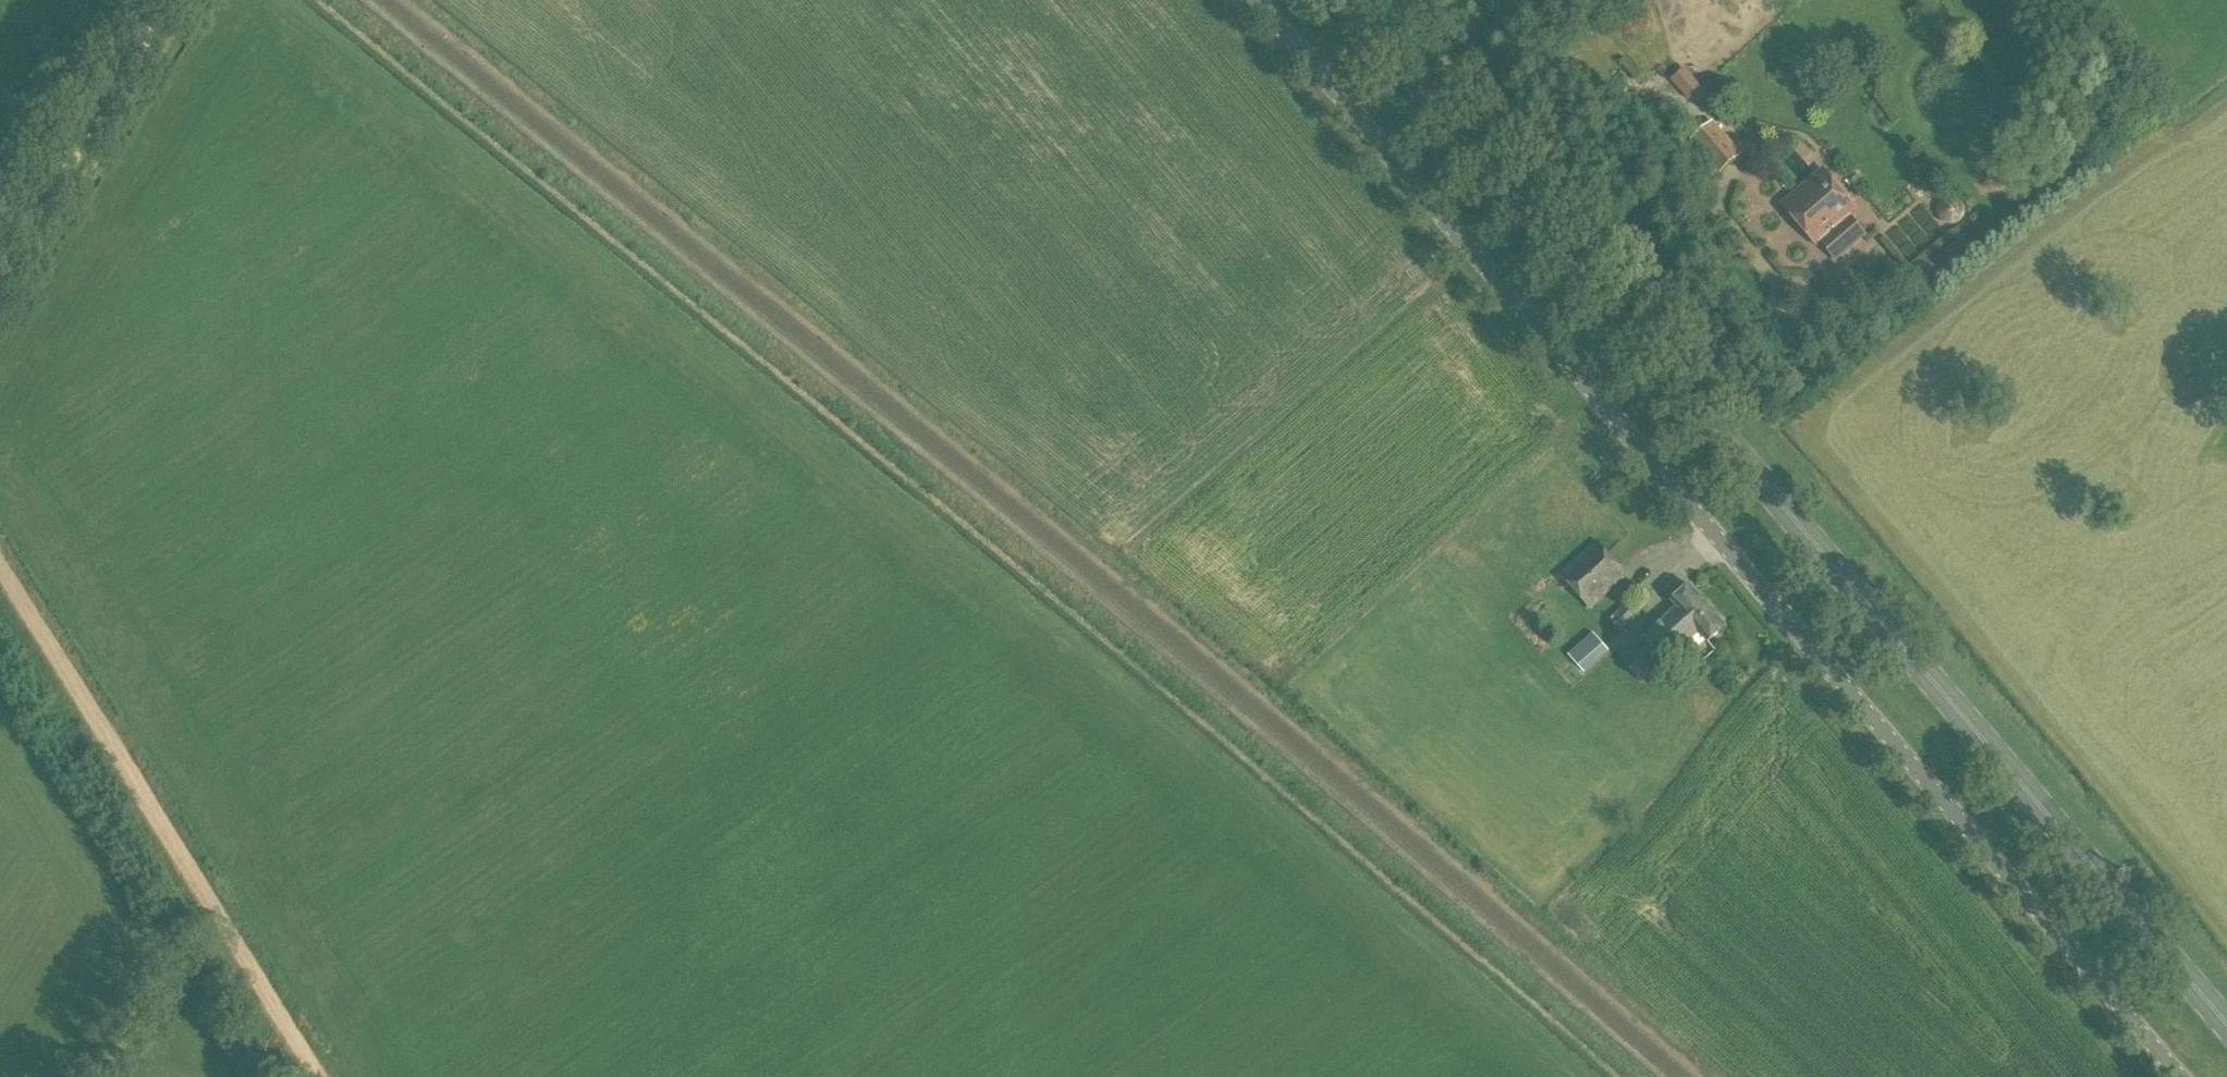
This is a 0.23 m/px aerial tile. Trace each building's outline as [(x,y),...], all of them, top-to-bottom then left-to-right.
[(1687,100),(1703,88),(1685,67),(1670,79),(1687,100)] [(1719,173),(1742,154),(1713,120),(1690,139),(1719,173)] [(1835,262),(1867,234),(1852,217),(1861,209),(1823,166),(1780,204),(1817,247),(1821,244),(1835,262)] [(1927,258),(1915,269),(1923,278),(1935,267),(1927,258)] [(1590,608),(1627,575),(1597,541),(1560,574),(1590,608)] [(1644,636),(1645,638),(1622,658),(1642,681),(1665,661),(1665,662),(1700,632),(1708,641),(1726,626),(1690,585),(1672,600),(1678,607),(1644,636)] [(1621,631),(1636,618),(1625,606),(1610,619),(1621,631)] [(1585,673),(1610,650),(1593,631),(1568,653),(1548,672),(1564,690),(1584,672),(1585,673)] [(1599,742),(1609,734),(1598,721),(1588,729),(1599,742)]
